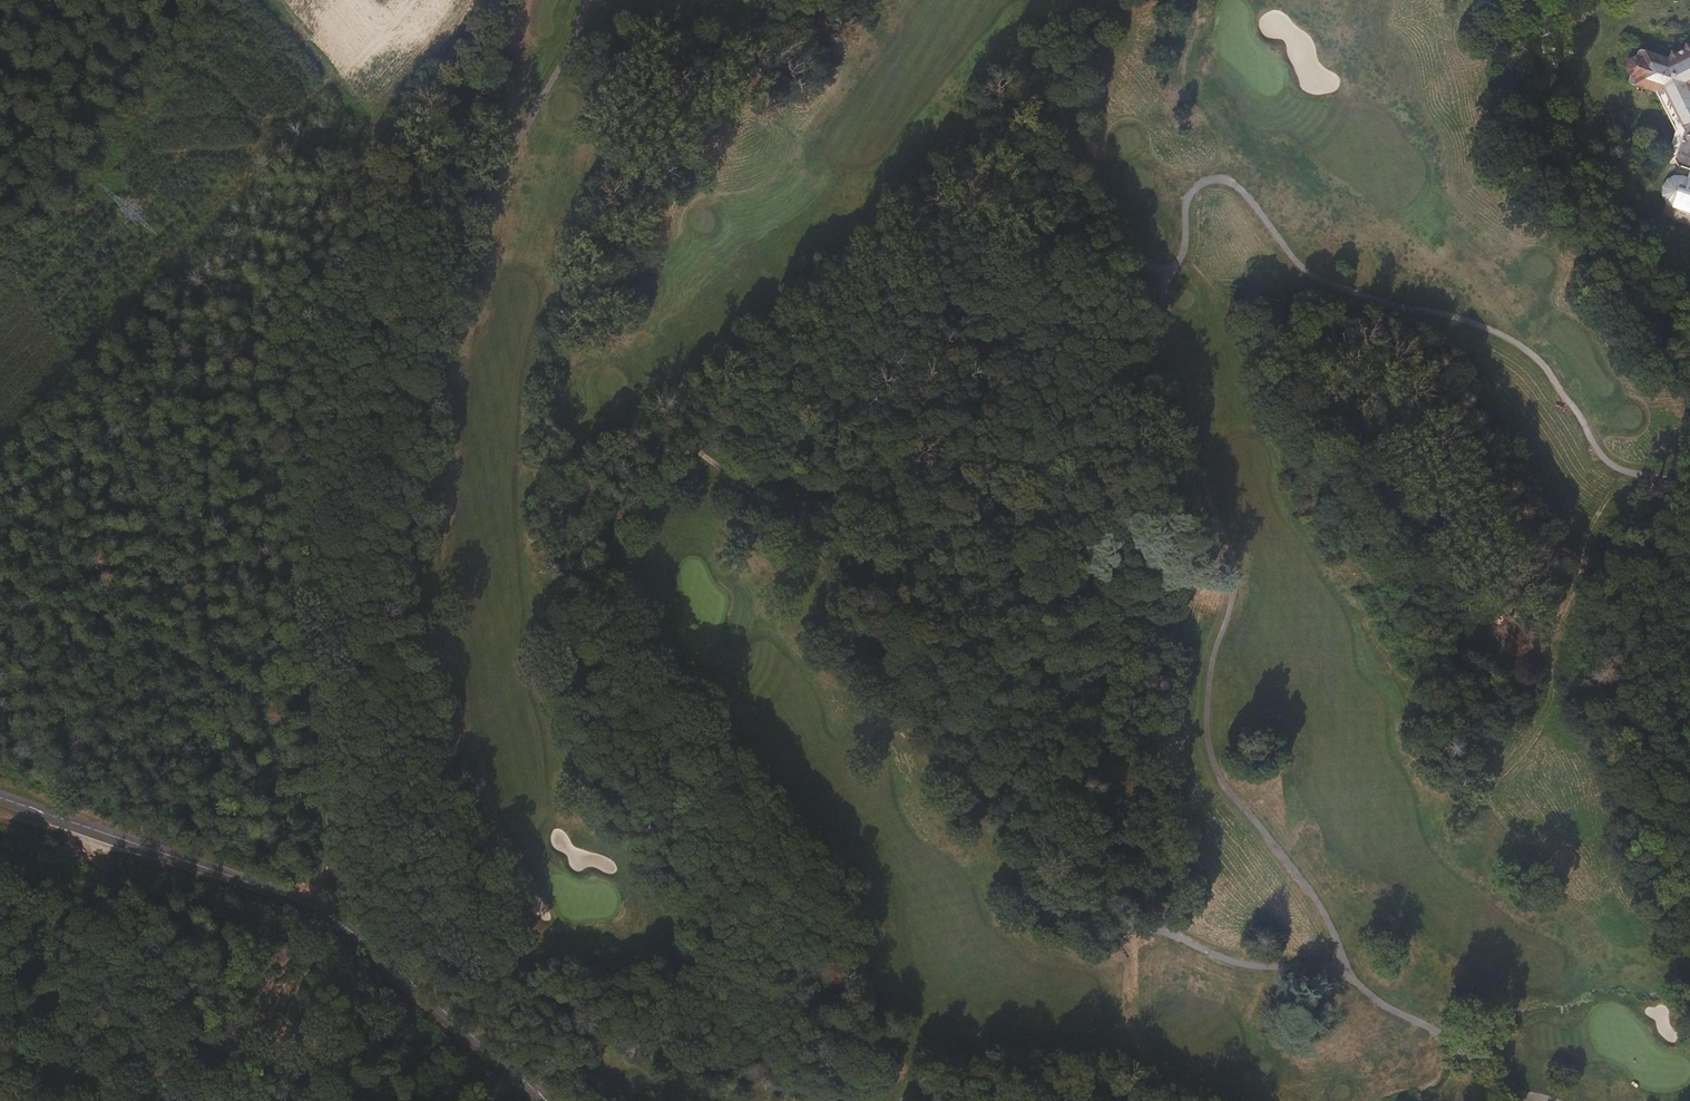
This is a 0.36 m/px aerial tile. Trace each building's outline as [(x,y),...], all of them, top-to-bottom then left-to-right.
[(1669,54),(1634,49),(1623,62),(1624,83),(1648,94),(1665,113),(1675,135),(1665,161),(1689,171),(1689,45),(1669,54)] [(1689,213),(1689,197),(1683,195),(1678,209),(1689,213)]
